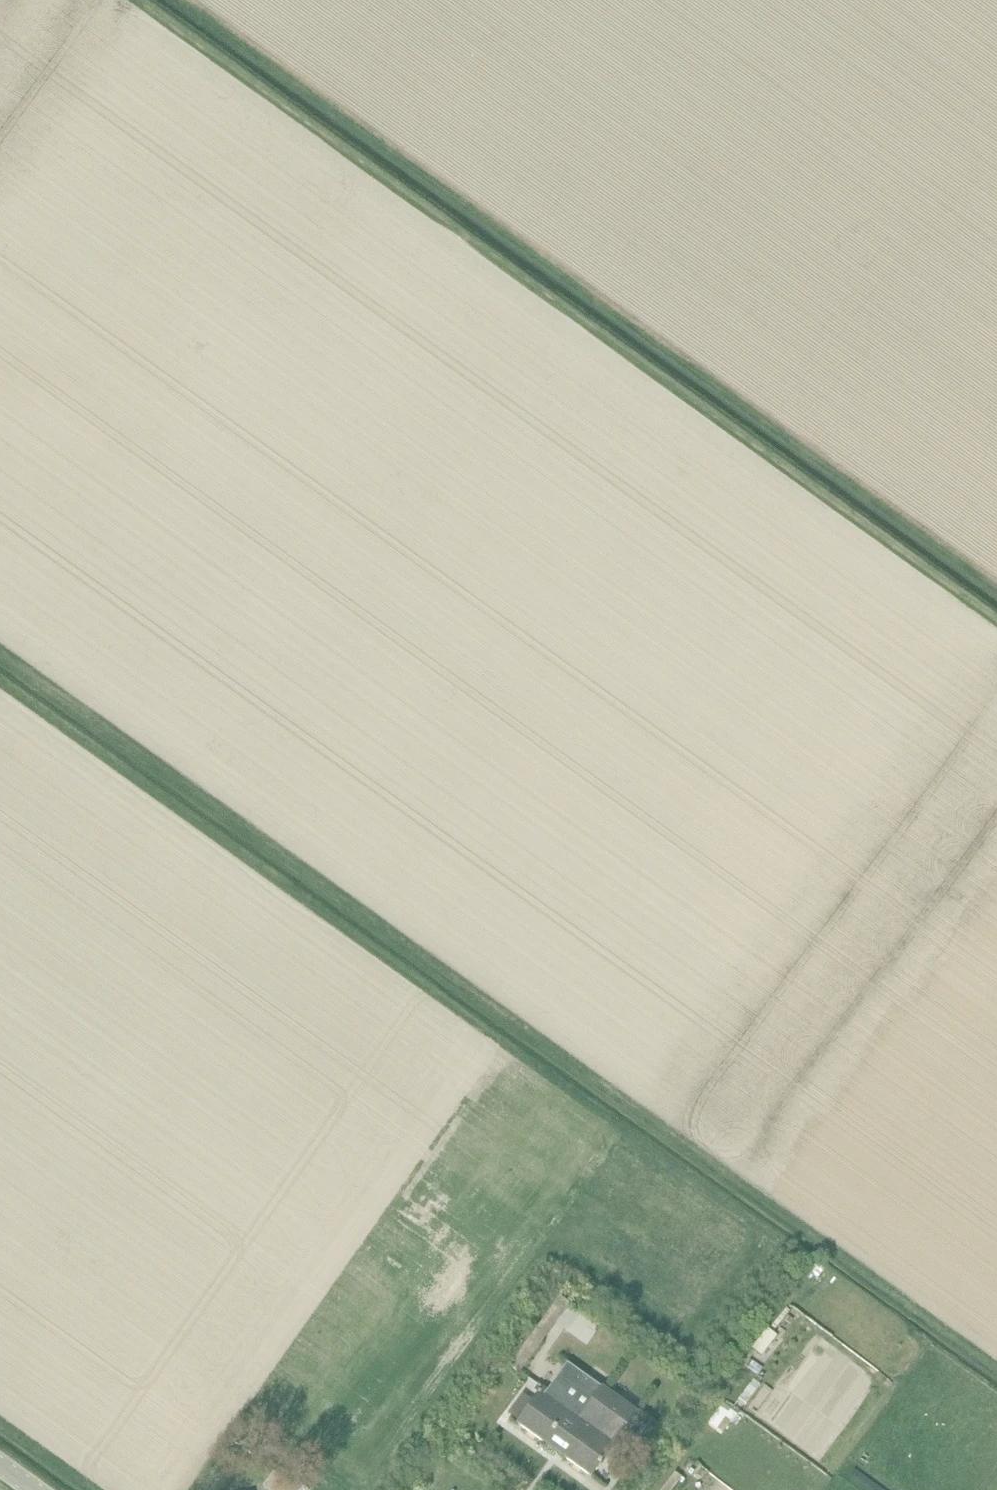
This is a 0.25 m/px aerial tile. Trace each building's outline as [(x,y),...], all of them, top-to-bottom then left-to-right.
[(767,1330),(752,1350),(761,1357),(777,1337),(767,1330)] [(539,1395),(518,1425),(591,1478),(637,1414),(602,1390),(602,1391),(568,1366),(548,1394),(537,1386),(534,1391),(539,1395)] [(723,1405),(708,1426),(722,1435),(730,1424),(732,1425),(738,1416),(723,1405)]
